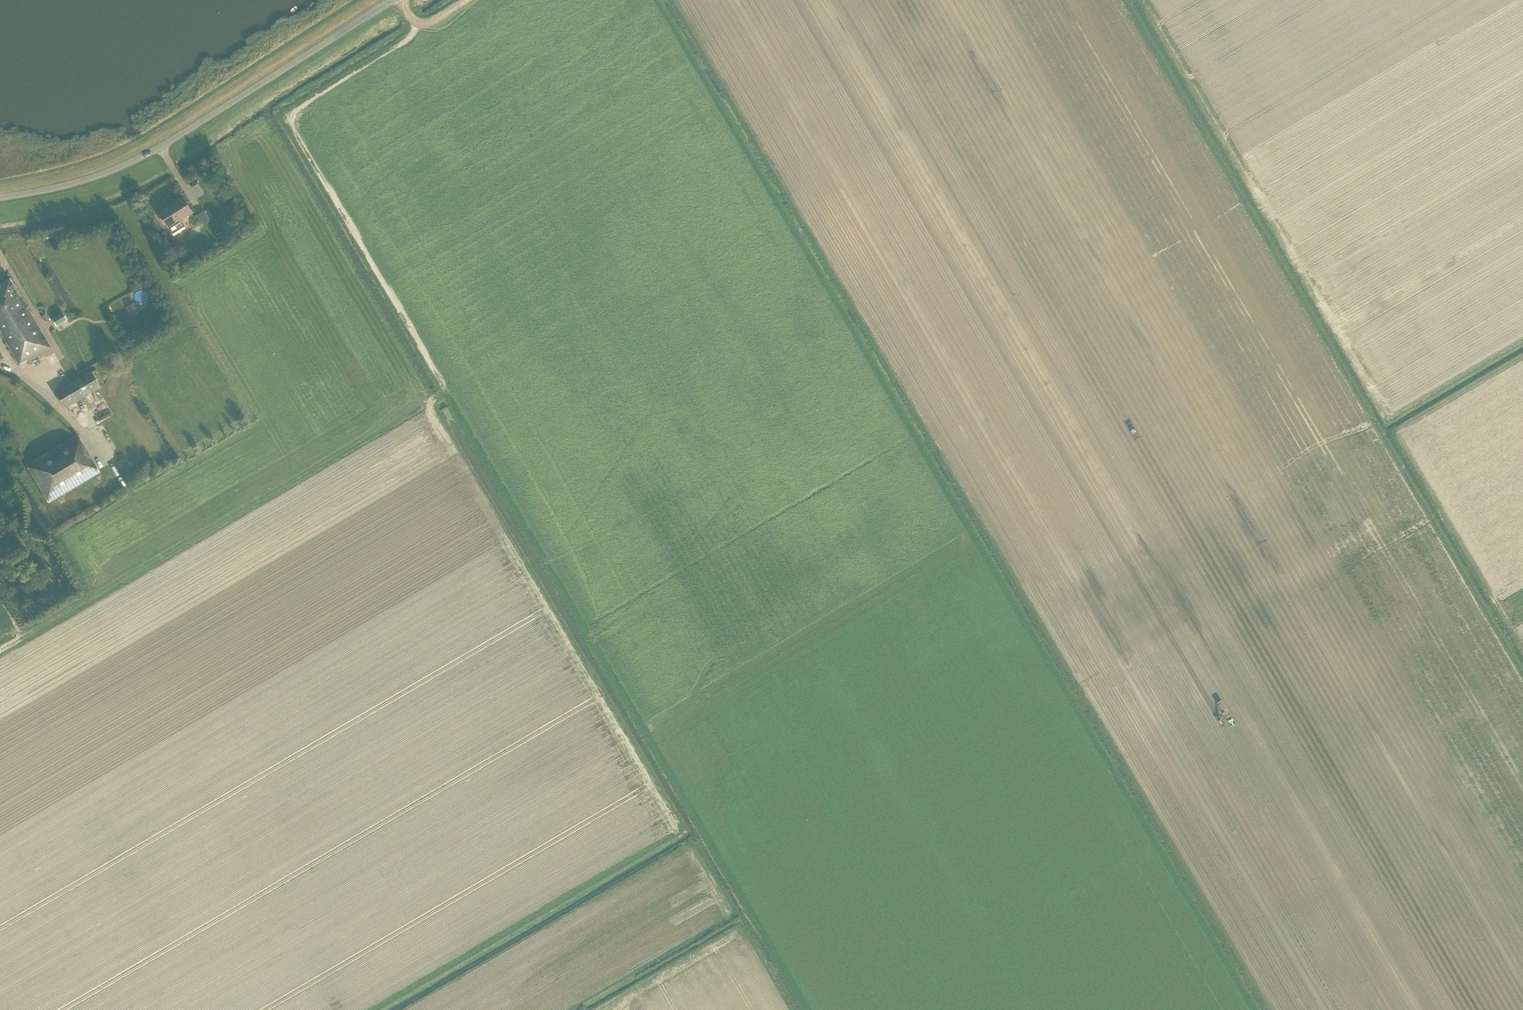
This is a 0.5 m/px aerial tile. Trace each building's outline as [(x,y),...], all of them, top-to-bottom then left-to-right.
[(186,226),(182,220),(192,214),(182,198),(170,205),(172,208),(161,216),(173,235),(186,226)] [(211,221),(205,210),(197,215),(204,226),(211,221)] [(51,348),(11,278),(0,285),(0,330),(20,365),(51,348)] [(128,307),(132,314),(139,310),(135,303),(128,307)] [(56,326),(67,320),(63,312),(52,318),(56,326)] [(101,388),(97,380),(102,377),(97,369),(92,372),(91,370),(55,392),(65,408),(101,388)] [(101,472),(78,434),(26,465),(49,503),(101,472)] [(30,624),(33,630),(42,625),(39,619),(30,624)]
